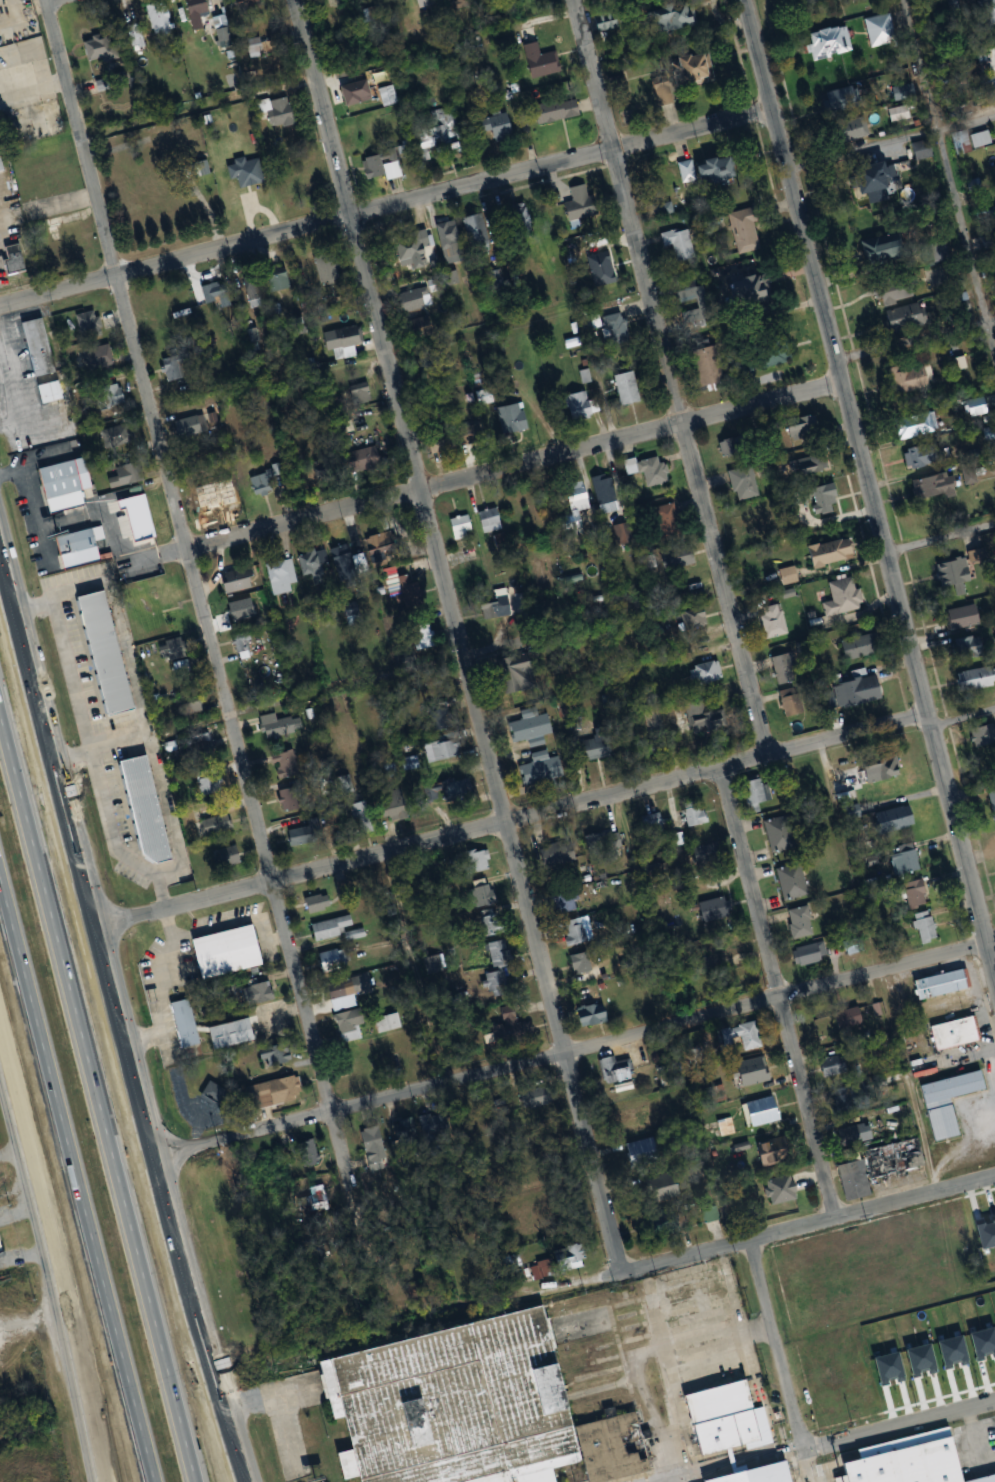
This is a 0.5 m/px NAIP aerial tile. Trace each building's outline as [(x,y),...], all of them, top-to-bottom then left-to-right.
[(191,19),(212,15),(209,0),(188,0),(191,19)] [(243,8),(264,5),(264,0),(242,0),(243,8)] [(436,0),(418,0),(421,9),(437,5),(436,0)] [(475,6),(473,0),(452,0),(455,11),(475,6)] [(660,6),(667,33),(703,25),(697,0),(686,0),(660,6)] [(984,25),(994,22),(994,0),(978,0),(984,25)] [(151,4),(153,30),(173,29),(172,3),(151,4)] [(600,32),(620,26),(615,8),(595,15),(600,32)] [(867,47),(894,41),(888,13),(861,19),(867,47)] [(811,33),(816,60),(855,53),(850,26),(811,33)] [(236,50),(228,27),(217,31),(225,54),(236,50)] [(120,59),(118,33),(87,37),(89,62),(120,59)] [(264,54),(263,37),(248,39),(249,56),(264,54)] [(525,46),(532,79),(563,72),(559,51),(543,55),(540,42),(525,46)] [(684,60),(693,87),(720,79),(712,52),(684,60)] [(635,102),(629,74),(612,77),(618,106),(635,102)] [(370,80),(344,86),(349,106),(375,100),(370,80)] [(398,103),(394,85),(380,89),(384,107),(398,103)] [(855,103),(848,85),(817,96),(823,115),(855,103)] [(890,86),(891,97),(915,96),(915,85),(890,86)] [(278,128),(298,124),(293,96),(273,100),(278,128)] [(542,125),(583,115),(579,96),(538,106),(542,125)] [(464,144),(453,106),(429,112),(433,127),(416,132),(422,156),(464,144)] [(482,118),(485,132),(495,130),(498,142),(517,138),(511,112),(482,118)] [(827,125),(832,144),(866,134),(861,115),(827,125)] [(988,143),(984,130),(967,135),(971,148),(988,143)] [(369,180),(389,176),(390,180),(404,177),(399,152),(365,158),(369,180)] [(676,164),(680,187),(743,175),(739,153),(676,164)] [(882,188),(879,163),(845,167),(848,192),(882,188)] [(575,200),(566,203),(572,222),(599,213),(589,182),(571,188),(575,200)] [(677,212),(673,202),(656,208),(660,218),(677,212)] [(534,225),(526,205),(516,209),(524,229),(534,225)] [(739,253),(763,248),(754,207),(730,213),(739,253)] [(465,217),(471,243),(490,239),(484,213),(465,217)] [(463,245),(457,219),(438,224),(444,249),(463,245)] [(675,244),(678,261),(696,258),(691,227),(663,232),(665,245),(675,244)] [(418,266),(434,260),(423,231),(396,242),(406,264),(416,260),(418,266)] [(894,232),(862,240),(868,265),(900,258),(894,232)] [(17,243),(3,247),(7,260),(3,261),(6,274),(24,269),(17,243)] [(313,257),(322,285),(339,279),(330,252),(313,257)] [(291,288),(289,267),(270,269),(272,291),(291,288)] [(495,290),(506,288),(501,268),(490,271),(495,290)] [(736,280),(741,303),(776,294),(770,271),(736,280)] [(448,283),(457,283),(457,272),(448,272),(448,283)] [(245,274),(247,299),(261,298),(260,273),(245,274)] [(910,293),(902,275),(871,290),(879,308),(910,293)] [(222,309),(235,305),(228,279),(202,286),(207,304),(220,301),(222,309)] [(678,290),(680,303),(699,301),(700,309),(685,311),(686,323),(702,321),(701,313),(713,311),(709,285),(678,290)] [(403,313),(433,304),(428,286),(398,294),(403,313)] [(885,335),(923,324),(917,302),(879,312),(885,335)] [(75,314),(81,336),(100,331),(99,327),(102,326),(100,315),(96,316),(94,310),(75,314)] [(609,340),(630,336),(626,312),(605,316),(609,340)] [(410,320),(415,339),(436,335),(431,315),(410,320)] [(20,323),(34,377),(54,372),(40,317),(20,323)] [(365,343),(362,325),(331,330),(335,359),(359,355),(357,344),(365,343)] [(798,356),(789,335),(755,348),(763,369),(798,356)] [(83,349),(88,370),(113,364),(108,343),(83,349)] [(698,348),(701,383),(726,381),(723,346),(698,348)] [(185,357),(167,355),(164,378),(182,380),(185,357)] [(889,395),(933,385),(927,358),(883,367),(889,395)] [(953,369),(964,366),(962,358),(951,360),(953,369)] [(644,400),(636,369),(616,374),(625,405),(644,400)] [(35,385),(40,406),(61,400),(56,380),(35,385)] [(374,401),(371,382),(350,386),(353,405),(374,401)] [(93,389),(98,409),(125,402),(121,387),(118,387),(117,383),(93,389)] [(596,416),(589,390),(571,395),(577,421),(596,416)] [(510,423),(511,433),(529,430),(526,403),(498,406),(500,424),(510,423)] [(925,409),(887,420),(893,440),(931,430),(925,409)] [(208,435),(207,416),(178,418),(179,436),(208,435)] [(793,439),(819,437),(818,416),(791,417),(793,439)] [(100,430),(105,448),(131,441),(130,436),(132,435),(130,426),(128,427),(126,422),(100,430)] [(462,428),(464,445),(483,442),(481,425),(462,428)] [(721,443),(728,459),(756,447),(749,431),(721,443)] [(455,436),(446,436),(445,447),(455,448),(455,436)] [(903,470),(947,460),(943,440),(899,449),(903,470)] [(356,451),(362,472),(384,466),(379,445),(356,451)] [(831,469),(825,451),(796,461),(802,478),(831,469)] [(639,461),(638,458),(627,461),(631,474),(645,470),(649,487),(673,480),(668,461),(663,463),(661,455),(639,461)] [(37,470),(49,513),(83,504),(79,492),(91,489),(82,458),(37,470)] [(107,477),(110,488),(144,479),(138,459),(115,465),(118,475),(107,477)] [(275,488),(270,482),(283,471),(275,461),(250,481),(262,498),(275,488)] [(738,501),(761,494),(752,464),(729,471),(738,501)] [(318,472),(322,478),(331,472),(327,466),(318,472)] [(953,493),(948,471),(905,481),(909,503),(953,493)] [(621,508),(611,472),(593,477),(603,513),(621,508)] [(592,508),(586,479),(567,483),(574,514),(565,516),(567,524),(583,521),(581,511),(592,508)] [(839,512),(837,484),(813,487),(815,514),(839,512)] [(216,505),(210,487),(194,492),(200,510),(216,505)] [(142,493),(114,501),(117,512),(114,512),(120,535),(129,532),(132,545),(155,539),(142,493)] [(651,509),(661,541),(686,533),(676,502),(651,509)] [(484,533),(504,528),(499,507),(479,511),(484,533)] [(477,531),(466,513),(450,522),(460,540),(477,531)] [(53,536),(62,569),(99,560),(94,540),(104,537),(100,524),(53,536)] [(399,560),(397,533),(369,536),(372,563),(399,560)] [(505,549),(507,536),(499,535),(497,547),(505,549)] [(858,559),(855,538),(811,544),(814,564),(858,559)] [(340,580),(359,574),(350,544),(331,549),(340,580)] [(667,570),(698,564),(695,545),(663,551),(667,570)] [(315,581),(333,573),(321,547),(298,557),(306,575),(311,573),(315,581)] [(954,584),(955,589),(969,586),(963,557),(931,564),(936,588),(954,584)] [(291,589),(291,583),(295,583),(294,560),(272,561),(274,590),(291,589)] [(230,594),(261,586),(255,565),(224,573),(230,594)] [(827,616),(865,608),(858,575),(831,581),(836,600),(824,603),(827,616)] [(400,580),(403,594),(397,596),(400,608),(425,603),(420,576),(400,580)] [(74,599),(105,718),(133,711),(102,592),(74,599)] [(501,617),(497,599),(485,601),(488,619),(501,617)] [(348,624),(363,620),(358,604),(343,608),(348,624)] [(683,610),(686,630),(711,625),(708,605),(683,610)] [(943,631),(976,625),(972,605),(939,611),(943,631)] [(791,632),(782,606),(760,613),(769,640),(791,632)] [(238,654),(256,651),(252,631),(235,634),(238,654)] [(437,642),(430,632),(413,643),(420,653),(437,642)] [(884,653),(880,633),(838,641),(842,662),(884,653)] [(977,658),(977,637),(951,637),(951,658),(977,658)] [(189,656),(186,639),(163,644),(167,661),(189,656)] [(499,660),(508,697),(539,689),(530,652),(499,660)] [(772,657),(780,688),(801,682),(794,652),(772,657)] [(696,687),(725,678),(720,660),(691,668),(696,687)] [(179,674),(193,671),(190,661),(177,664),(179,674)] [(952,672),(954,690),(994,685),(994,667),(952,672)] [(886,699),(881,674),(866,677),(865,670),(854,672),(856,680),(835,684),(840,708),(886,699)] [(780,691),(785,707),(803,701),(799,686),(780,691)] [(206,710),(203,694),(187,697),(190,713),(206,710)] [(726,709),(711,712),(708,699),(687,704),(695,735),(730,726),(726,709)] [(522,710),(524,721),(514,722),(517,741),(543,737),(542,735),(554,733),(551,713),(539,715),(538,707),(522,710)] [(261,717),(267,739),(286,733),(280,712),(261,717)] [(970,745),(994,742),(994,722),(968,725),(970,745)] [(424,742),(429,763),(465,754),(460,733),(424,742)] [(614,755),(609,735),(583,741),(587,761),(614,755)] [(281,781),(303,774),(295,749),(273,756),(281,781)] [(533,753),(535,763),(520,766),(525,787),(566,777),(561,756),(551,758),(549,750),(533,753)] [(868,758),(872,782),(895,778),(894,774),(903,772),(900,752),(868,758)] [(404,770),(417,768),(415,755),(402,757),(404,770)] [(144,756),(117,763),(141,856),(154,865),(170,860),(144,756)] [(225,782),(223,772),(202,776),(204,786),(225,782)] [(751,807),(774,799),(765,774),(742,781),(751,807)] [(442,789),(449,806),(477,794),(470,777),(442,789)] [(285,813),(308,807),(303,785),(279,792),(285,813)] [(425,790),(432,808),(442,804),(435,786),(425,790)] [(984,789),(991,823),(994,822),(994,787),(984,789)] [(395,822),(413,817),(405,789),(387,794),(395,822)] [(689,828),(711,821),(703,798),(682,805),(689,828)] [(357,826),(373,823),(368,800),(352,804),(357,826)] [(919,826),(915,805),(875,814),(879,834),(919,826)] [(646,832),(665,825),(661,812),(641,819),(646,832)] [(206,837),(235,829),(230,813),(202,822),(206,837)] [(766,821),(773,854),(797,848),(790,815),(766,821)] [(288,831),(291,847),(319,842),(316,826),(288,831)] [(590,861),(615,861),(615,834),(590,834),(590,861)] [(541,847),(545,867),(578,862),(574,841),(541,847)] [(696,864),(723,856),(718,842),(692,850),(696,864)] [(911,842),(890,855),(903,877),(924,864),(911,842)] [(244,864),(240,845),(221,850),(226,868),(244,864)] [(492,871),(490,850),(470,852),(472,873),(492,871)] [(802,862),(778,868),(785,900),(810,895),(802,862)] [(930,905),(926,879),(905,883),(910,909),(930,905)] [(498,902),(493,884),(474,889),(480,908),(498,902)] [(560,914),(582,910),(577,889),(556,894),(560,914)] [(307,899),(310,914),(334,909),(331,893),(307,899)] [(701,902),(706,923),(734,916),(729,895),(701,902)] [(796,939),(816,935),(810,906),(790,910),(796,939)] [(491,909),(480,918),(494,937),(505,928),(491,909)] [(940,940),(934,910),(915,914),(921,943),(940,940)] [(313,924),(317,942),(349,935),(347,927),(356,926),(353,915),(313,924)] [(563,923),(568,946),(590,941),(584,919),(563,923)] [(189,941),(199,981),(260,965),(250,925),(189,941)] [(495,968),(513,964),(508,940),(490,944),(495,968)] [(828,958),(824,941),(794,949),(799,965),(828,958)] [(349,951),(322,951),(322,969),(348,970),(349,951)] [(579,975),(595,971),(589,952),(573,956),(579,975)] [(745,952),(723,963),(728,973),(750,962),(745,952)] [(917,981),(922,1000),(972,988),(967,968),(917,981)] [(502,996),(500,987),(507,986),(505,971),(487,974),(491,997),(502,996)] [(355,979),(327,990),(333,1003),(360,992),(355,979)] [(240,988),(245,1006),(273,999),(268,981),(240,988)] [(170,1003),(182,1048),(199,1043),(187,998),(170,1003)] [(587,1007),(592,1026),(613,1022),(609,1002),(587,1007)] [(867,1023),(860,1005),(829,1017),(835,1035),(867,1023)] [(363,1039),(360,1026),(367,1024),(363,1008),(335,1015),(343,1044),(363,1039)] [(403,1011),(377,1018),(381,1033),(407,1026),(403,1011)] [(983,1041),(977,1016),(935,1026),(940,1051),(983,1041)] [(208,1027),(214,1050),(254,1040),(248,1017),(208,1027)] [(764,1046),(757,1021),(724,1030),(727,1042),(744,1037),(748,1051),(764,1046)] [(533,1039),(533,1022),(497,1022),(497,1039),(533,1039)] [(258,1050),(260,1059),(268,1057),(270,1065),(291,1059),(287,1042),(258,1050)] [(639,1066),(654,1065),(652,1049),(637,1051),(639,1066)] [(847,1054),(822,1059),(826,1079),(851,1073),(847,1054)] [(618,1062),(617,1056),(601,1059),(606,1084),(636,1078),(632,1059),(618,1062)] [(742,1062),(745,1085),(772,1081),(769,1058),(742,1062)] [(924,1084),(937,1141),(964,1135),(955,1097),(989,1090),(985,1071),(924,1084)] [(247,1087),(253,1111),(296,1100),(295,1095),(299,1094),(298,1092),(301,1091),(298,1076),(294,1077),(293,1075),(247,1087)] [(209,1080),(200,1095),(220,1106),(228,1092),(209,1080)] [(525,1110),(556,1101),(550,1082),(519,1091),(525,1110)] [(854,1111),(850,1086),(832,1090),(837,1114),(854,1111)] [(785,1121),(779,1095),(743,1104),(746,1115),(719,1121),(723,1136),(785,1121)] [(505,1103),(501,1097),(491,1102),(494,1109),(505,1103)] [(452,1133),(445,1110),(419,1118),(426,1140),(452,1133)] [(393,1123),(398,1149),(420,1145),(415,1118),(393,1123)] [(389,1149),(379,1126),(362,1133),(371,1156),(389,1149)] [(839,1141),(857,1144),(859,1130),(841,1127),(839,1141)] [(662,1153),(655,1136),(629,1144),(635,1162),(662,1153)] [(866,1151),(873,1179),(929,1166),(922,1138),(866,1151)] [(760,1141),(762,1165),(789,1163),(787,1139),(760,1141)] [(841,1166),(850,1202),(870,1197),(861,1161),(841,1166)] [(772,1206),(800,1199),(794,1174),(767,1180),(772,1206)] [(701,1202),(705,1223),(722,1220),(718,1199),(701,1202)] [(590,1259),(583,1241),(568,1247),(575,1265),(590,1259)] [(586,1476),(587,1481),(604,1481),(647,1471),(631,1411),(574,1426),(543,1303),(313,1362),(329,1424),(343,1421),(351,1454),(336,1458),(342,1481),(350,1481),(358,1480),(359,1481),(564,1481),(586,1476)] [(682,1395),(699,1456),(759,1440),(743,1379),(682,1395)] [(967,1479),(956,1435),(948,1437),(947,1431),(908,1440),(911,1451),(831,1470),(834,1481),(994,1481),(994,1472),(967,1479)] [(781,1467),(723,1481),(785,1481),(781,1467)]
